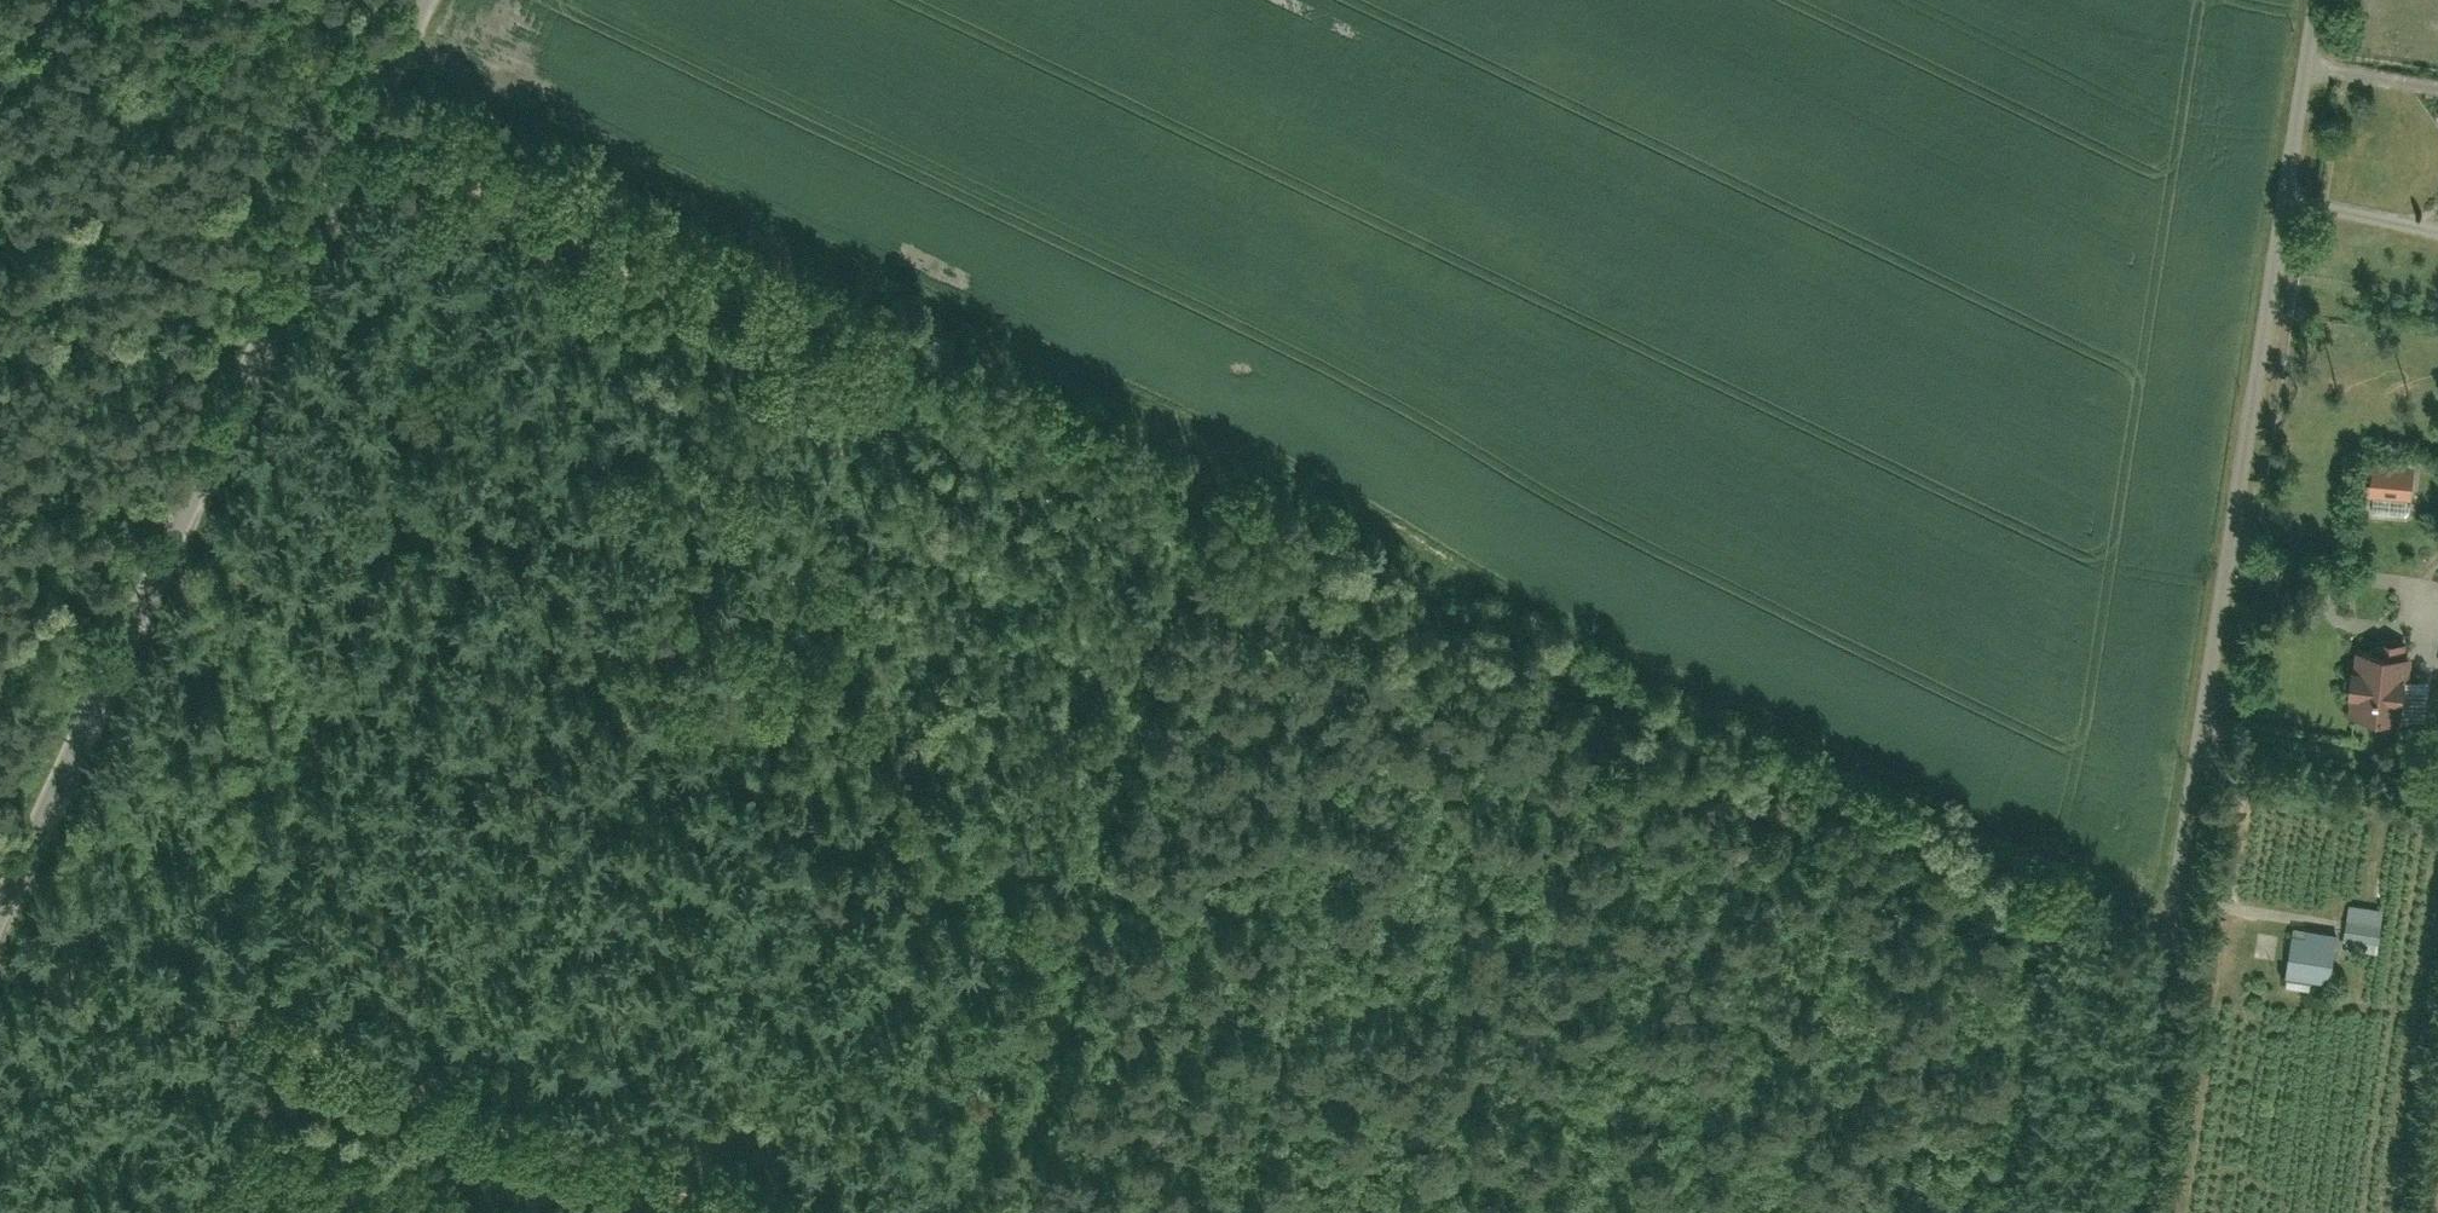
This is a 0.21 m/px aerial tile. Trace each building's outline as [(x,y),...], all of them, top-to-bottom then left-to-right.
[(2361,650),(2357,717),(2411,720),(2415,653),(2361,650)] [(2390,917),(2351,917),(2350,952),(2390,952),(2390,917)] [(2293,937),(2291,982),(2336,984),(2338,939),(2293,937)]
